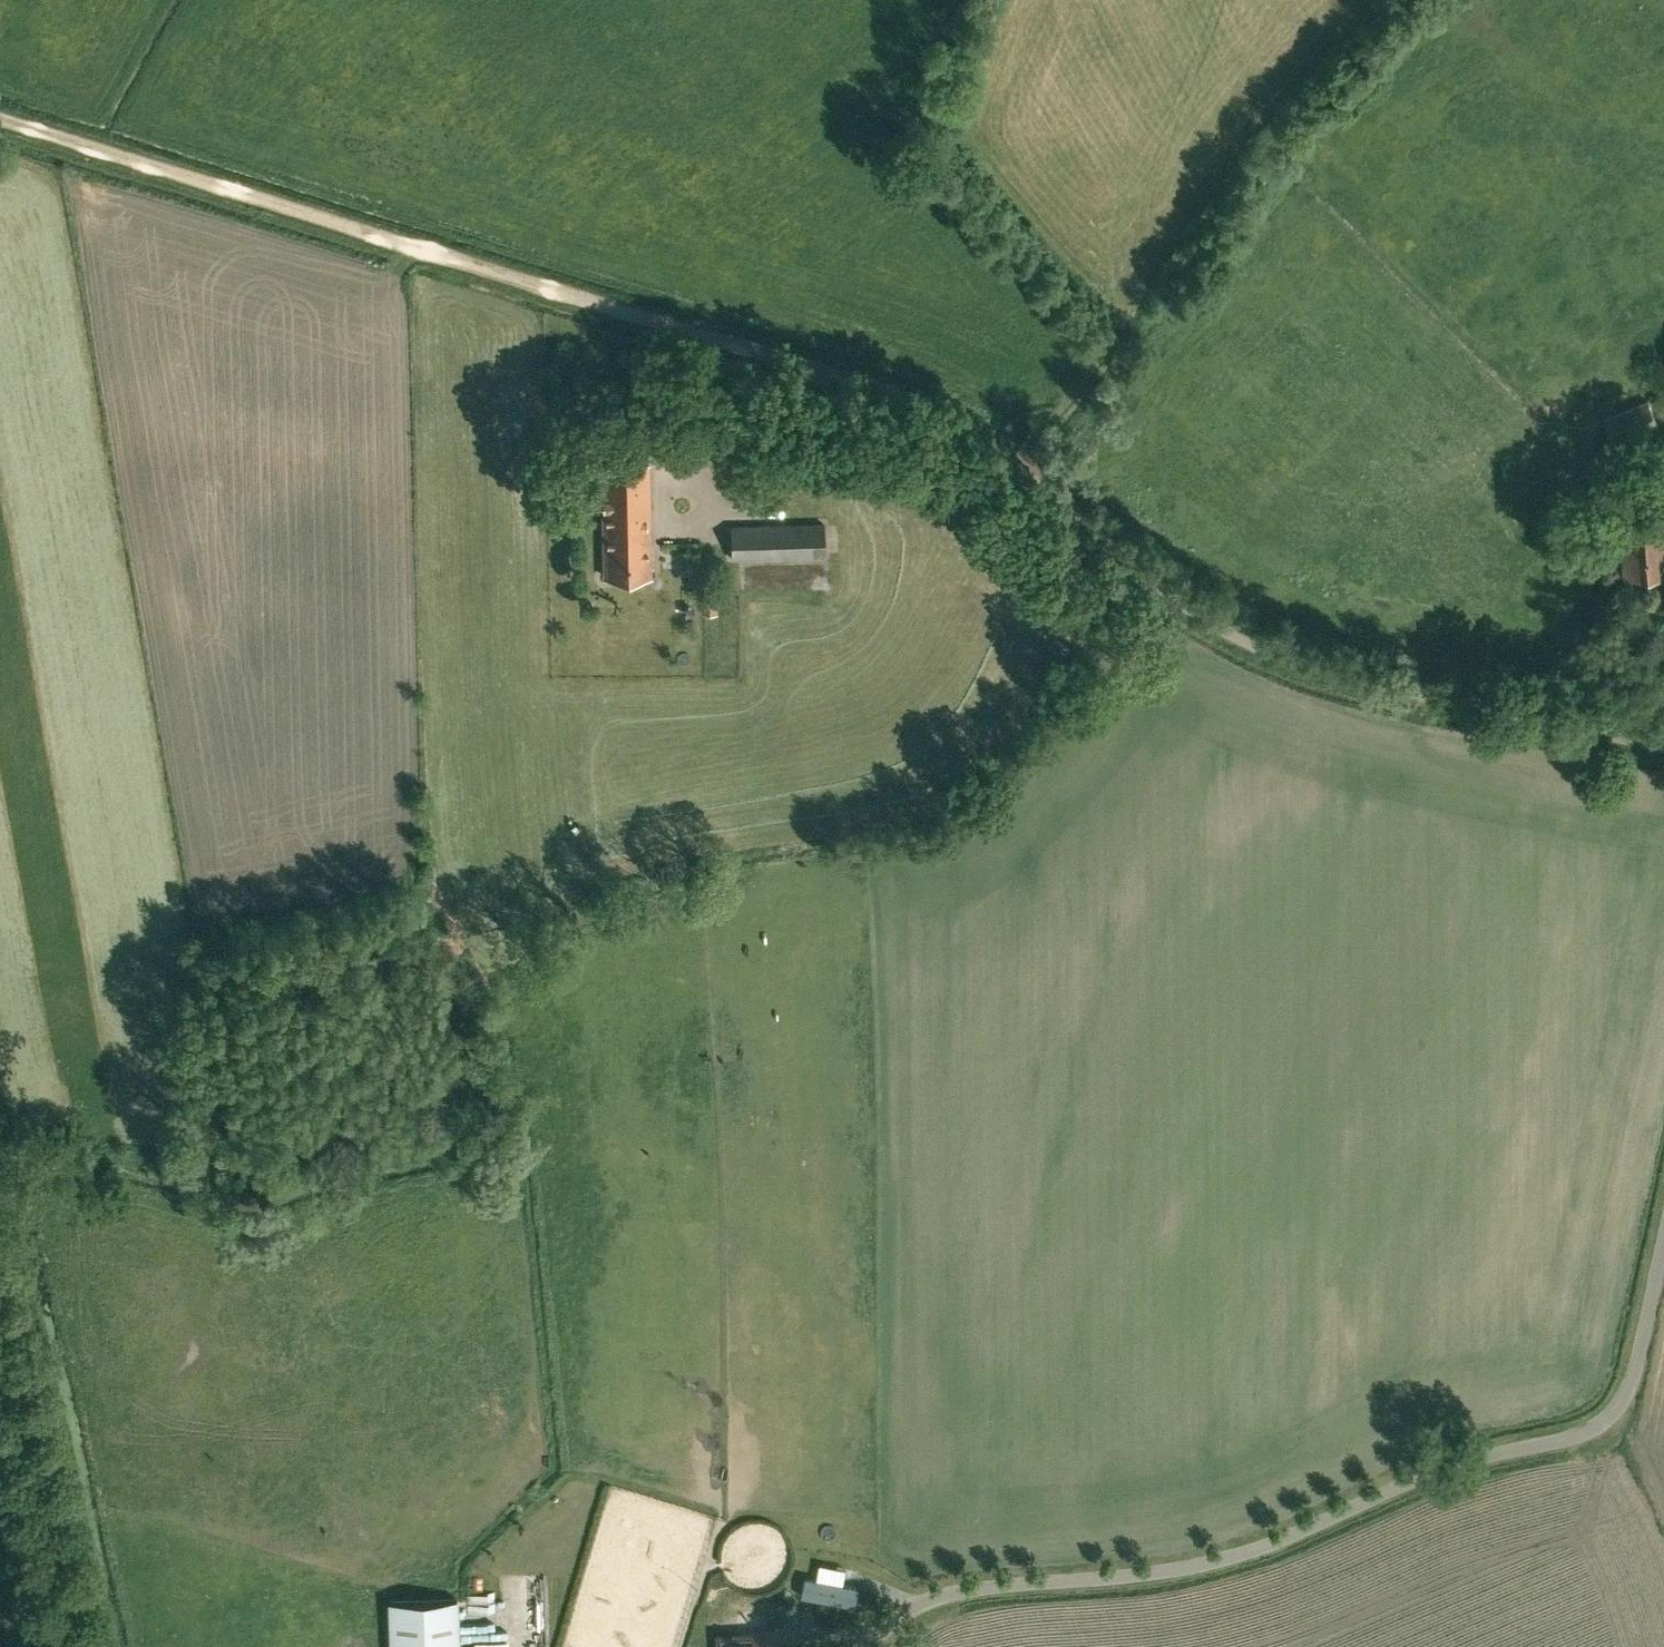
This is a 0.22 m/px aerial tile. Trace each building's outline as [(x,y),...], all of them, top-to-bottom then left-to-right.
[(1604,418),(1615,444),(1660,425),(1649,399),(1604,418)] [(650,574),(647,462),(603,463),(605,575),(650,574)] [(825,554),(824,522),(731,524),(732,556),(825,554)] [(1622,527),(1625,576),(1663,574),(1663,524),(1622,527)] [(718,594),(719,616),(729,615),(728,594),(718,594)] [(1142,626),(1137,633),(1143,638),(1149,631),(1142,626)] [(457,1598),(387,1600),(389,1646),(459,1646),(457,1598)]
